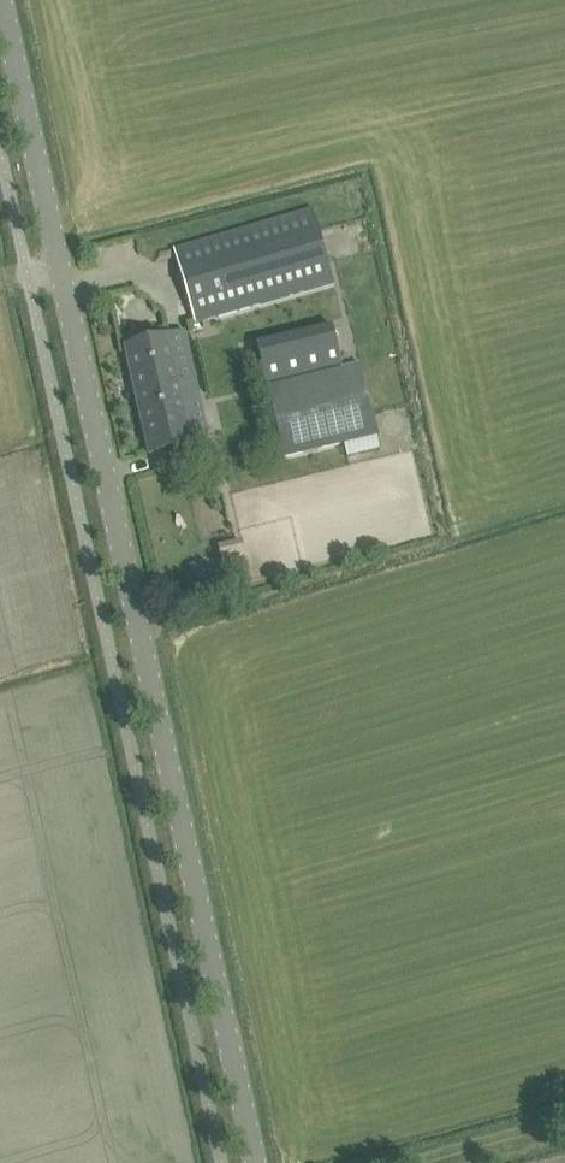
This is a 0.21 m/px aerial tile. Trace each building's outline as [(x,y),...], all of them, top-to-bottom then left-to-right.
[(195,324),(218,317),(335,284),(313,209),(174,249),(195,324)] [(343,369),(333,325),(257,343),(284,458),(378,435),(361,365),(343,369)] [(150,455),(173,449),(196,444),(187,405),(201,401),(185,333),(149,341),(126,346),(150,455)] [(203,470),(226,464),(224,454),(200,460),(203,470)] [(241,542),(217,547),(220,566),(245,561),(241,542)] [(196,579),(208,576),(205,564),(193,567),(196,579)]
